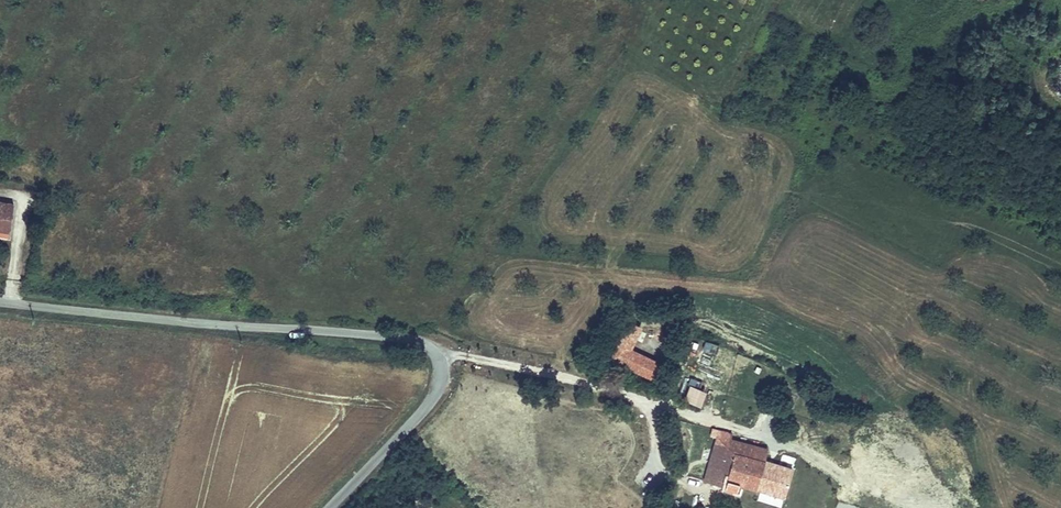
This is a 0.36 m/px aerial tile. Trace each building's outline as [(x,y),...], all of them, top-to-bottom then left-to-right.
[(9,238),(14,202),(0,200),(0,237),(9,238)] [(654,380),(662,362),(633,349),(643,326),(626,319),(608,360),(654,380)] [(688,385),(685,401),(702,405),(706,389),(688,385)] [(812,466),(797,460),(785,456),(789,443),(740,426),(725,477),(755,486),(758,480),(803,493),(812,466)] [(797,460),(801,446),(789,443),(785,456),(797,460)] [(801,501),(803,493),(758,480),(755,486),(801,501)]
